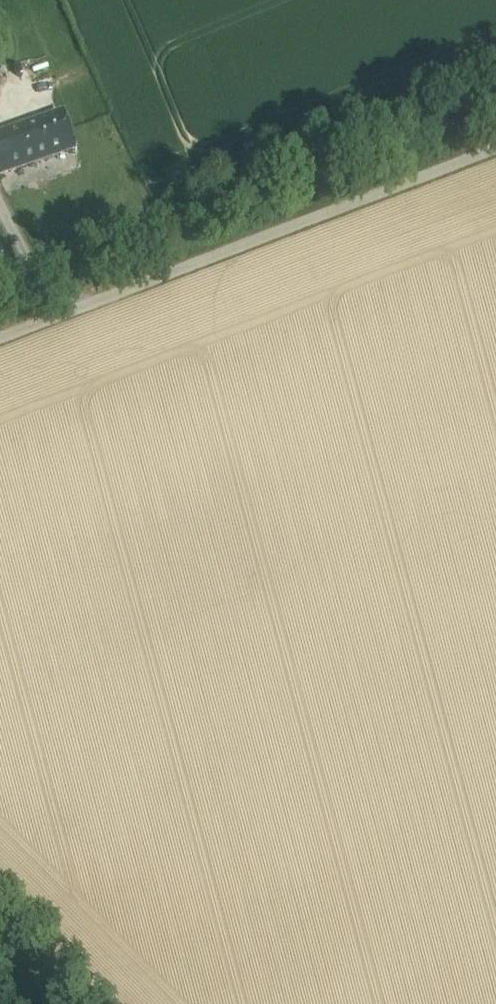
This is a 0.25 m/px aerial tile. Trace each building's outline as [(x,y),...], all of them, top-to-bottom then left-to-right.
[(0,134),(0,143),(10,171),(75,148),(63,113),(0,134)] [(0,143),(0,174),(10,171),(0,143)]
